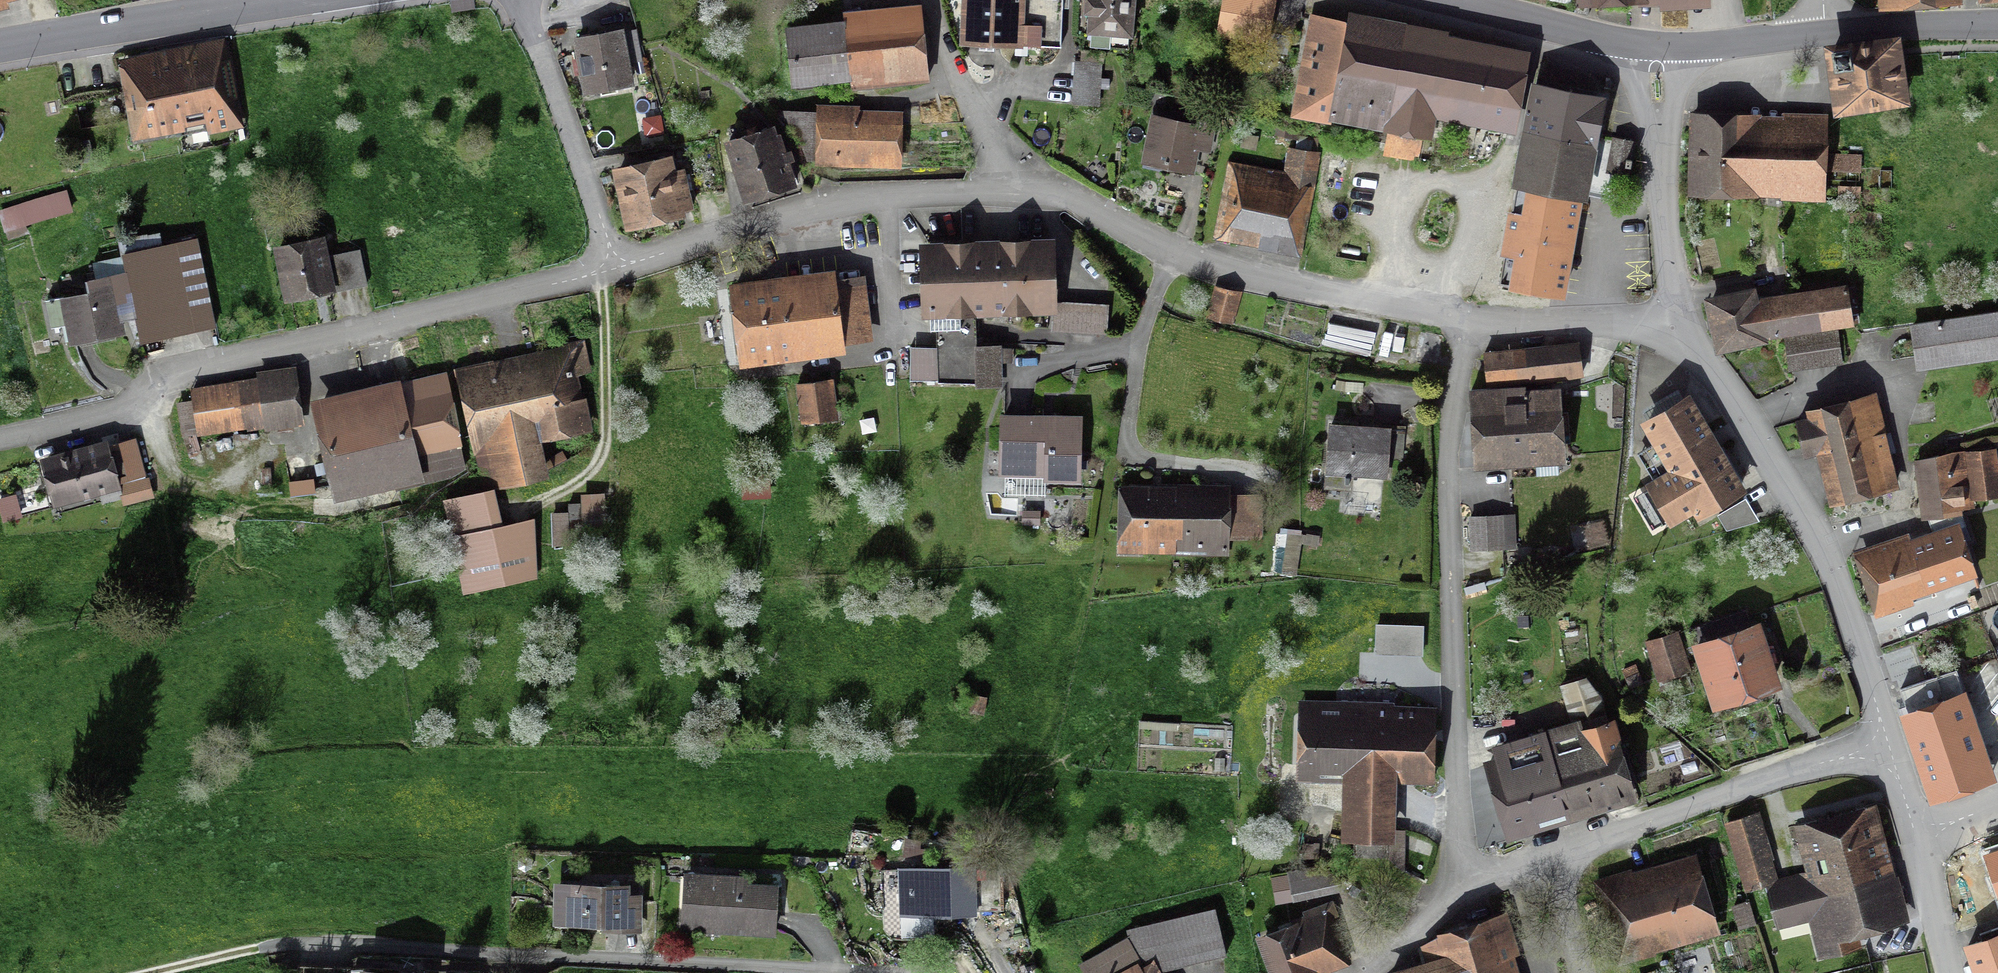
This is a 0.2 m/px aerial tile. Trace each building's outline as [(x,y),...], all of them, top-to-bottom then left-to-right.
[(965,43),(1059,46),(1061,0),(966,0),(965,43)] [(1089,32),(1127,36),(1132,0),(1093,0),(1089,32)] [(1581,9),(1705,8),(1705,0),(1581,0),(1581,9)] [(799,89),(926,76),(920,19),(793,31),(799,89)] [(1298,112),(1389,129),(1407,36),(1315,19),(1298,112)] [(585,95),(629,87),(620,35),(576,43),(585,95)] [(1524,58),(1407,36),(1389,129),(1385,153),(1416,159),(1425,113),(1510,129),(1524,58)] [(224,41),(117,62),(133,144),(207,130),(208,137),(241,131),(224,41)] [(1834,50),(1841,107),(1900,99),(1893,43),(1834,50)] [(1100,103),(1102,62),(1076,61),(1074,101),(1100,103)] [(1533,94),(1518,184),(1580,194),(1607,198),(1611,170),(1624,172),(1628,147),(1594,141),(1600,105),(1533,94)] [(816,121),(815,161),(898,163),(899,123),(816,121)] [(1199,129),(1157,122),(1149,167),(1191,175),(1199,129)] [(1691,190),(1817,194),(1819,127),(1693,122),(1691,190)] [(787,185),(770,136),(734,149),(752,197),(787,185)] [(678,216),(667,165),(619,175),(631,227),(678,216)] [(1297,239),(1307,196),(1236,178),(1225,221),(1297,239)] [(1563,296),(1580,194),(1518,184),(1501,286),(1563,296)] [(7,232),(72,213),(65,189),(0,208),(7,232)] [(322,245),(277,253),(287,309),(331,301),(322,245)] [(128,281),(139,335),(142,347),(214,331),(195,246),(123,262),(128,281)] [(1052,249),(923,253),(925,310),(1054,305),(1052,249)] [(139,335),(128,281),(86,290),(88,298),(59,305),(69,350),(139,335)] [(732,298),(741,361),(841,346),(831,283),(732,298)] [(1235,320),(1240,295),(1217,290),(1212,315),(1235,320)] [(1841,325),(1837,295),(1714,313),(1719,343),(1841,325)] [(1055,329),(1108,333),(1111,306),(1057,302),(1055,329)] [(1917,369),(1997,358),(1997,322),(1912,334),(1917,369)] [(1839,331),(1787,339),(1791,368),(1843,360),(1839,331)] [(593,372),(586,340),(455,368),(481,491),(552,476),(545,443),(595,432),(587,397),(583,398),(579,375),(593,372)] [(1577,346),(1489,358),(1493,386),(1580,373),(1577,346)] [(297,420),(291,376),(193,390),(200,433),(297,420)] [(837,415),(831,382),(804,387),(810,420),(837,415)] [(408,478),(393,398),(326,411),(341,491),(408,478)] [(1477,403),(1480,459),(1566,455),(1563,398),(1477,403)] [(1743,495),(1690,407),(1650,430),(1704,519),(1743,495)] [(1810,425),(1836,505),(1881,491),(1855,411),(1810,425)] [(1077,421),(1004,422),(1004,476),(1077,476),(1077,421)] [(1390,431),(1330,428),(1328,474),(1388,477),(1390,431)] [(118,480),(108,444),(45,462),(57,502),(119,484),(124,503),(149,496),(142,473),(118,480)] [(1917,466),(1923,520),(1967,515),(1961,461),(1917,466)] [(504,527),(496,491),(444,503),(464,593),(539,577),(536,520),(504,527)] [(569,511),(551,512),(552,547),(572,546),(572,537),(584,537),(584,529),(606,528),(605,493),(580,493),(580,503),(569,503),(569,511)] [(1120,496),(1120,548),(1223,550),(1223,497),(1120,496)] [(1502,516),(1473,519),(1476,547),(1504,545),(1502,516)] [(1980,577),(1965,531),(1859,564),(1873,610),(1980,577)] [(1429,661),(1426,605),(1373,608),(1376,665),(1429,661)] [(1661,678),(1690,670),(1679,633),(1650,641),(1661,678)] [(1756,642),(1711,657),(1727,706),(1773,690),(1756,642)] [(1938,793),(1991,774),(1964,695),(1910,714),(1938,793)] [(1420,707),(1278,702),(1281,763),(1337,766),(1340,825),(1388,833),(1393,777),(1423,777),(1420,707)] [(1576,814),(1640,792),(1618,729),(1555,750),(1576,814)] [(1513,835),(1576,814),(1555,750),(1491,772),(1513,835)] [(1858,932),(1910,918),(1877,797),(1793,819),(1806,868),(1778,876),(1763,880),(1776,929),(1808,920),(1818,958),(1862,946),(1858,932)] [(1763,880),(1778,876),(1759,811),(1725,821),(1745,886),(1763,880)] [(1624,952),(1716,921),(1697,865),(1605,897),(1624,952)] [(968,918),(969,876),(903,875),(902,917),(968,918)] [(777,882),(690,877),(687,928),(774,933),(777,882)] [(634,886),(570,884),(570,919),(634,921),(634,886)] [(1270,926),(1285,972),(1319,972),(1342,964),(1329,900),(1270,926)] [(1506,916),(1417,941),(1424,966),(1399,972),(1522,972),(1506,916)] [(1974,972),(1997,972),(1997,930),(1963,942),(1974,972)]
